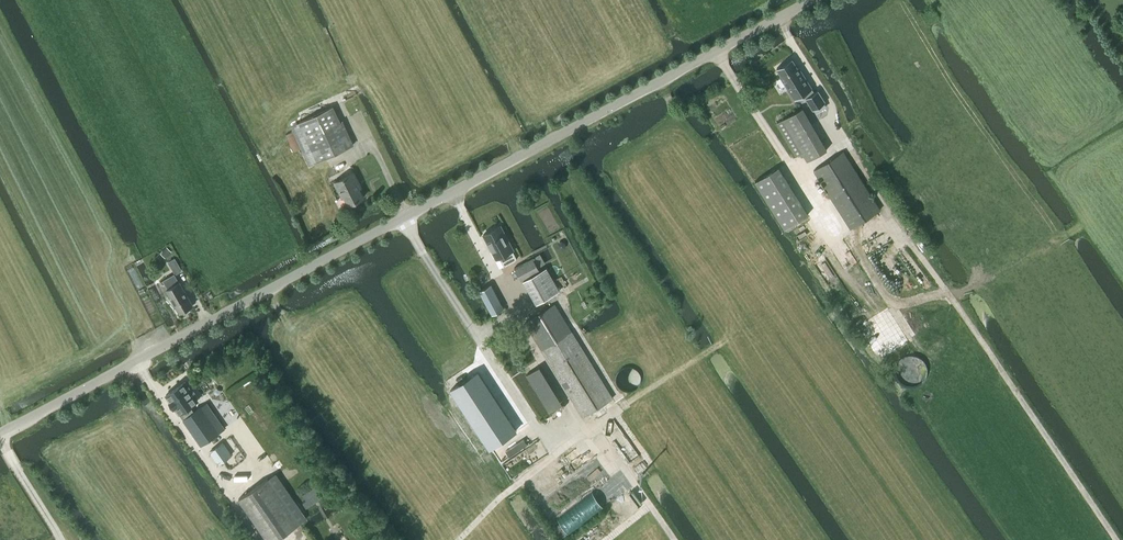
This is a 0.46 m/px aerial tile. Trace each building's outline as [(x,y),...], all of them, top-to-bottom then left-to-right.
[(813,93),(799,68),(798,69),(792,60),(777,69),(781,76),(780,77),(794,101),(804,96),(812,110),(825,102),(818,90),(813,93)] [(341,122),(340,122),(333,106),(290,126),(309,166),(352,146),(341,122)] [(822,151),(798,111),(777,123),(797,156),(803,153),(807,159),(822,151)] [(850,229),(880,210),(843,152),(813,170),(850,229)] [(755,181),(785,229),(808,214),(778,167),(755,181)] [(349,204),(363,197),(355,181),(357,180),(353,172),(335,182),(343,197),(345,196),(349,204)] [(514,250),(502,226),(484,235),(489,245),(490,244),(493,249),(492,249),(497,259),(500,257),(505,266),(517,259),(513,250),(514,250)] [(165,257),(172,251),(167,246),(160,252),(165,257)] [(525,262),(515,268),(522,281),(523,280),(536,304),(559,291),(547,267),(540,271),(538,267),(545,263),(540,254),(525,262)] [(180,313),(193,305),(179,282),(174,274),(164,280),(168,288),(167,289),(169,294),(166,296),(175,307),(176,306),(180,313)] [(480,290),(492,314),(503,308),(491,285),(480,290)] [(525,322),(571,397),(582,416),(612,398),(554,304),(525,322)] [(488,388),(478,372),(451,389),(457,398),(472,421),(489,448),(516,430),(502,408),(488,388)] [(193,390),(191,391),(185,381),(173,390),(166,395),(170,401),(169,401),(174,408),(175,408),(179,413),(183,419),(199,443),(201,445),(219,432),(201,407),(192,413),(188,407),(198,400),(197,399),(199,397),(193,390)] [(219,463),(231,454),(223,441),(210,450),(219,463)] [(299,523),(267,478),(239,498),(268,539),(274,539),(299,523)]
